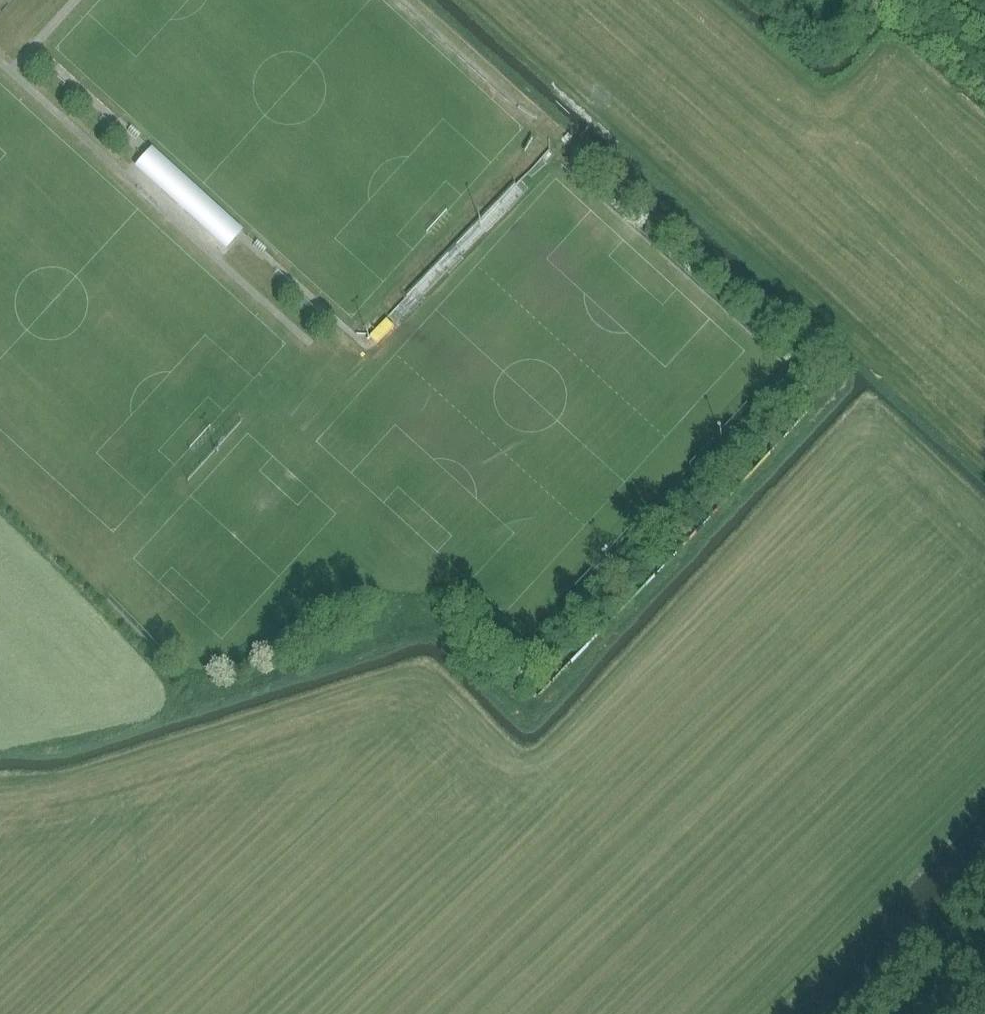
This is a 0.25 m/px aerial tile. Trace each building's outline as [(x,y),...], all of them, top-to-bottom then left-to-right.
[(244,232),(152,148),(136,166),(228,249),(244,232)] [(373,345),(389,332),(382,324),(366,337),(373,345)]
